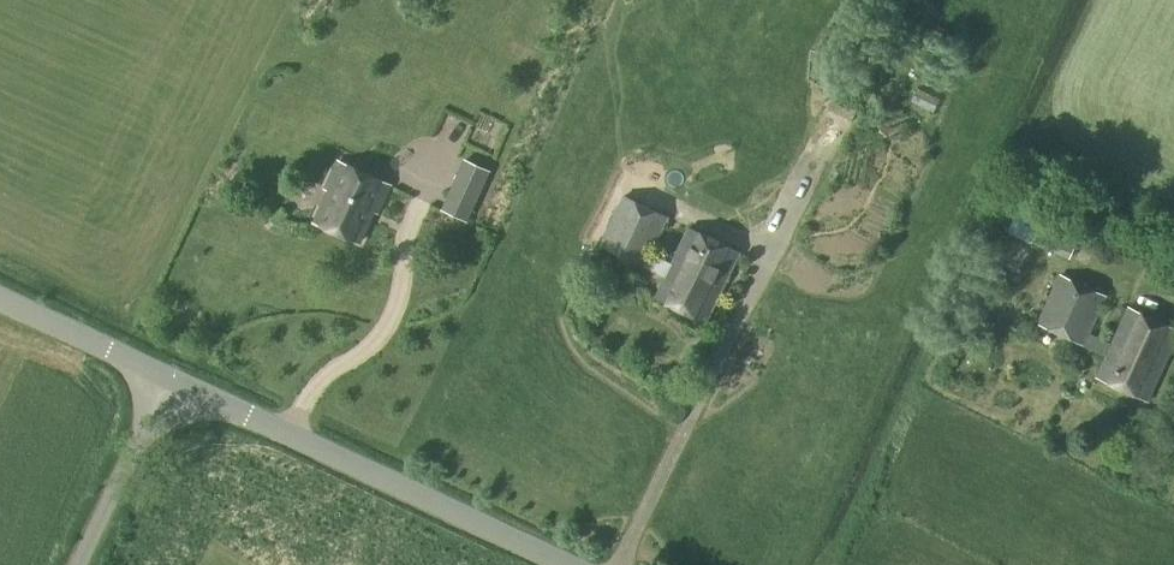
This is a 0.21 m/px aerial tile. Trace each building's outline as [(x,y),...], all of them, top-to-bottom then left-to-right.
[(850,86),(861,66),(850,60),(840,81),(850,86)] [(377,214),(389,186),(338,163),(325,190),(328,191),(314,223),(358,243),(373,212),(377,214)] [(456,176),(445,200),(472,211),(483,187),(456,175),(456,176)] [(672,265),(650,254),(667,218),(624,197),(600,247),(666,278),(655,299),(705,323),(739,253),(689,229),(672,265)] [(1069,258),(1078,238),(1040,220),(1032,241),(1069,258)] [(1083,347),(1107,297),(1059,274),(1035,325),(1083,347)] [(1173,344),(1173,329),(1127,308),(1095,379),(1147,402),(1173,344)]
